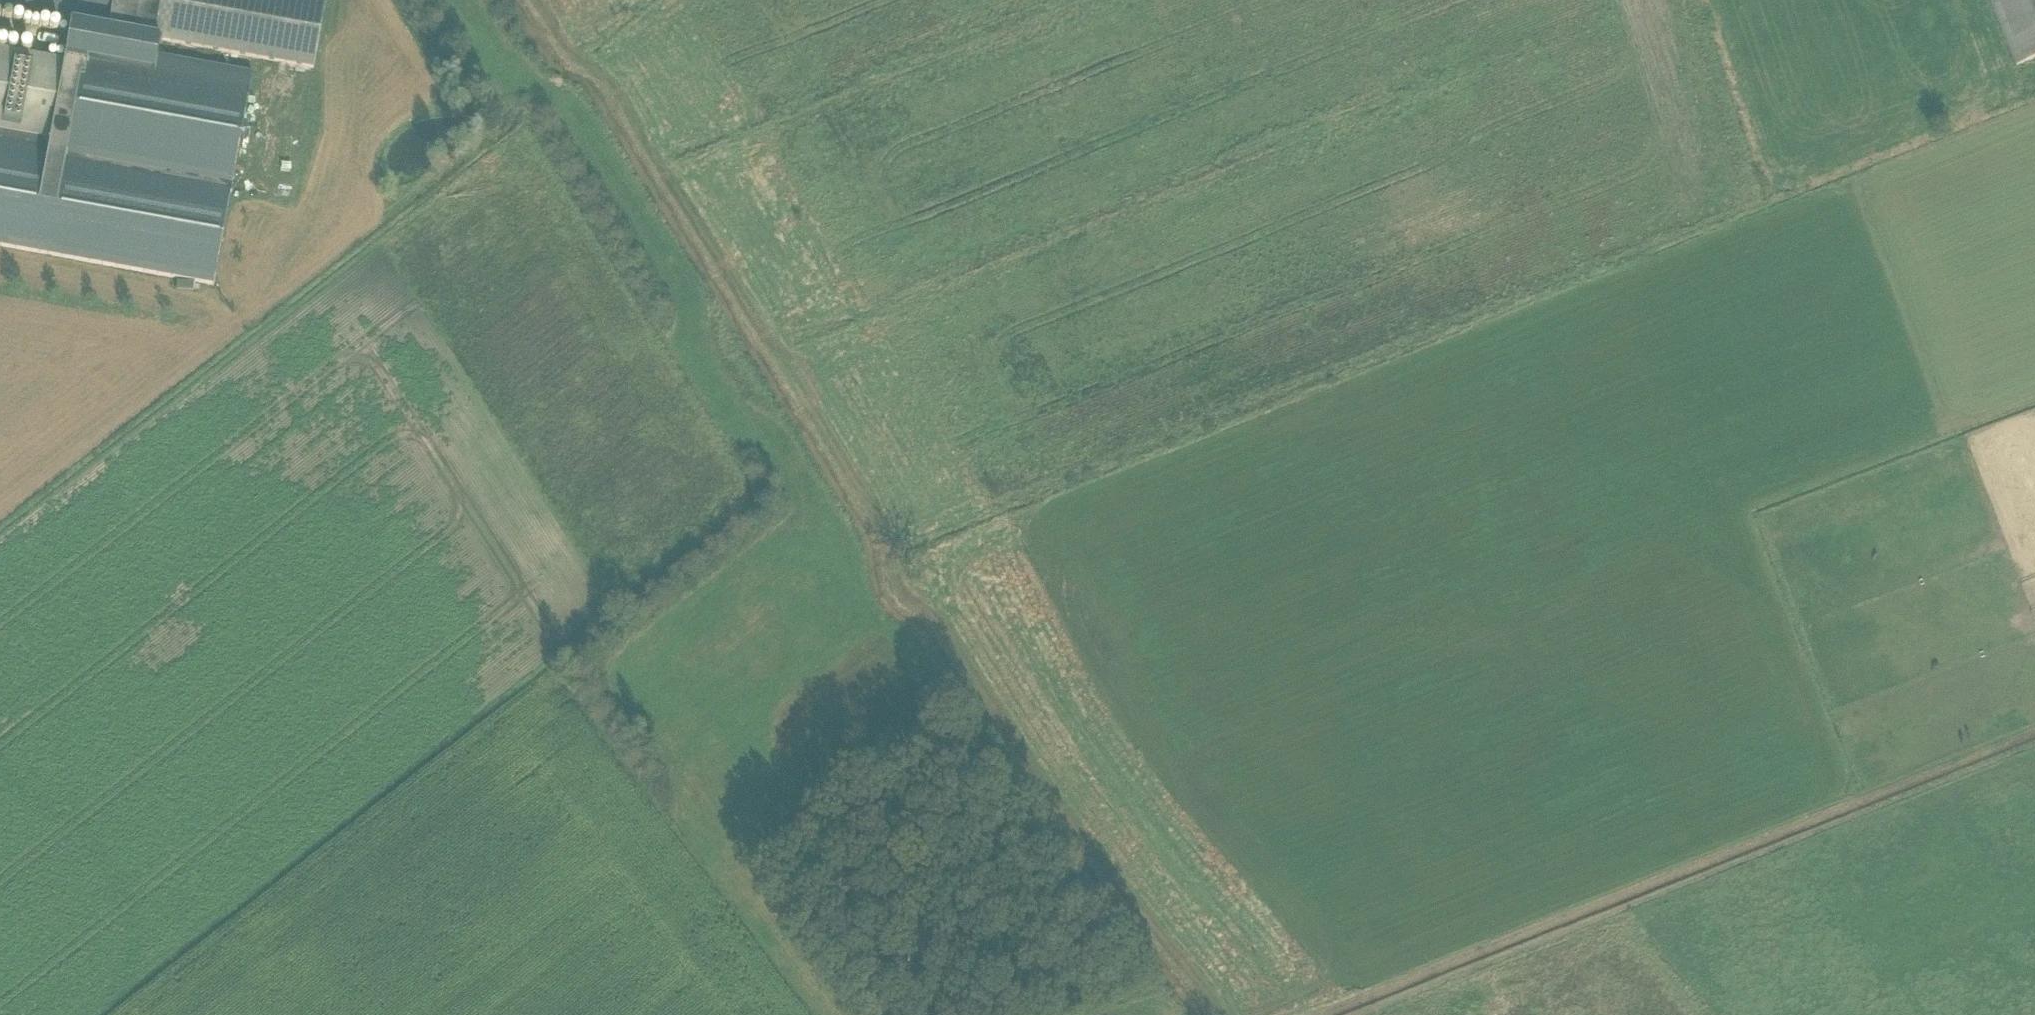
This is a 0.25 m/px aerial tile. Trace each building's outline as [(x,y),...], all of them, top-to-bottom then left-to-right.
[(69,24),(104,30),(103,31),(313,69),(326,0),(0,0),(0,12),(69,24)] [(212,286),(248,92),(98,65),(103,31),(104,30),(69,24),(69,27),(68,33),(62,63),(48,140),(46,150),(0,142),(0,247),(212,286)] [(48,140),(62,63),(0,52),(0,131),(48,140)]
